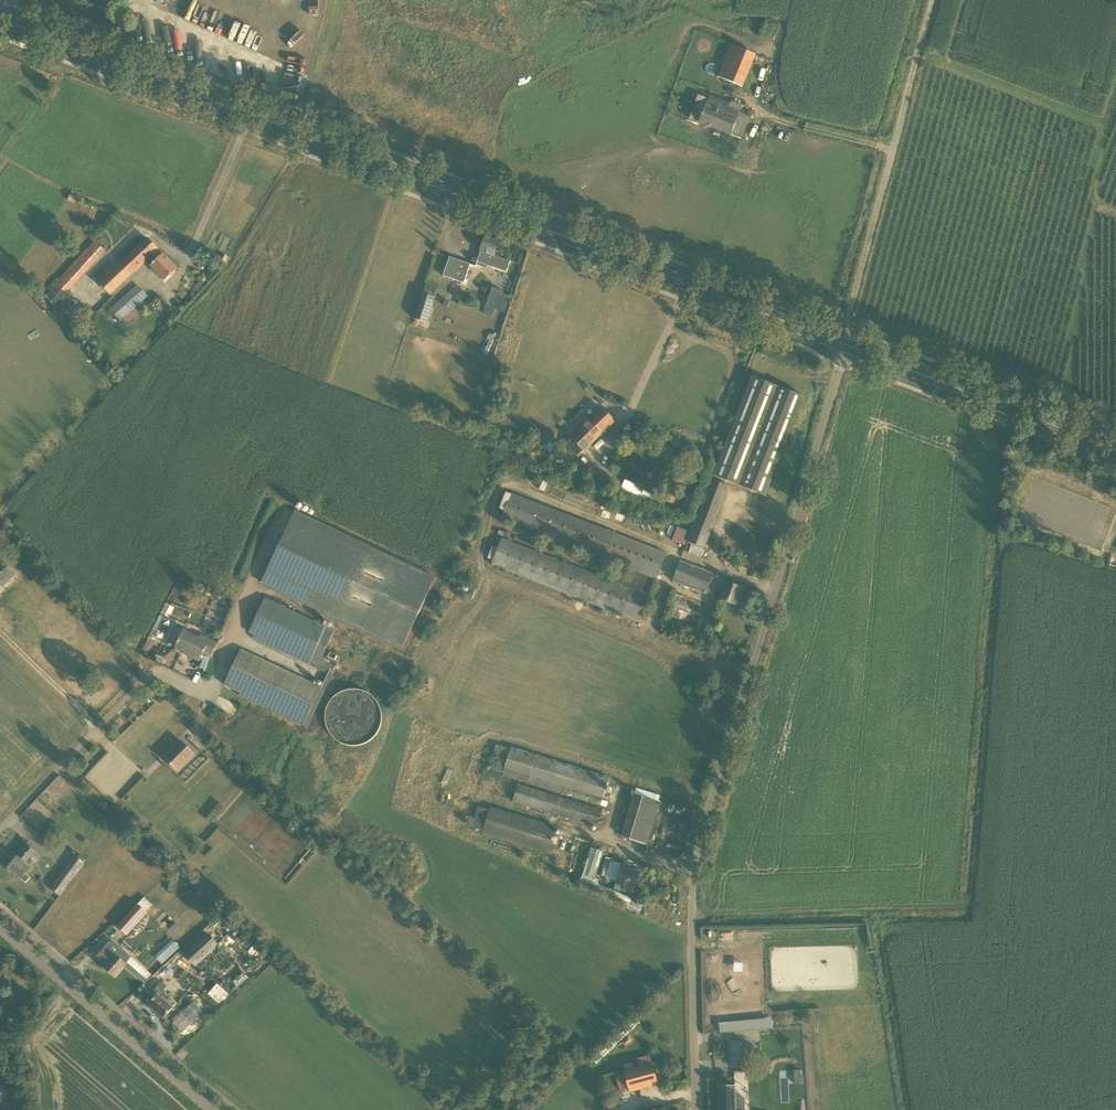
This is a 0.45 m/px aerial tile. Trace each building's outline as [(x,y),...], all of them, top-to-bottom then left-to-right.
[(761,36),(774,40),(779,25),(767,20),(761,36)] [(742,87),(755,54),(731,44),(718,77),(742,87)] [(708,100),(699,122),(741,139),(750,116),(729,108),(730,103),(710,95),(708,100)] [(481,251),(476,265),(486,268),(488,266),(507,272),(510,261),(494,256),(500,238),(487,233),(480,251),(481,251)] [(146,260),(156,251),(158,249),(148,238),(120,265),(119,265),(129,276),(146,260)] [(94,240),(60,279),(44,296),(55,306),(105,250),(94,240)] [(161,256),(156,251),(146,260),(165,280),(177,269),(163,254),(161,256)] [(471,264),(460,261),(450,257),(443,276),(461,282),(461,284),(467,286),(469,280),(466,279),(471,264)] [(119,265),(120,265),(114,259),(95,278),(110,294),(129,276),(119,265)] [(426,283),(423,293),(422,293),(413,318),(426,322),(435,297),(434,297),(438,287),(426,283)] [(150,300),(147,297),(138,285),(110,310),(120,320),(143,301),(145,304),(150,300)] [(502,291),(492,287),(483,313),(493,316),(502,291)] [(64,301),(53,312),(59,317),(63,313),(67,316),(73,310),(69,307),(70,306),(64,301)] [(712,474),(753,491),(763,495),(804,396),(752,375),(712,474)] [(565,444),(570,449),(578,457),(615,421),(603,408),(590,420),(584,415),(566,433),(571,438),(565,444)] [(646,443),(641,457),(664,464),(669,450),(646,443)] [(655,466),(651,473),(652,474),(646,487),(658,493),(668,472),(655,466)] [(684,480),(671,474),(661,494),(660,498),(673,504),(684,480)] [(602,487),(610,490),(613,482),(605,479),(602,487)] [(704,548),(728,486),(712,480),(688,542),(704,548)] [(649,596),(656,578),(657,578),(666,553),(512,493),(502,518),(631,568),(624,586),(501,538),(491,564),(639,622),(649,596)] [(295,511),(261,582),(360,628),(389,643),(402,649),(435,578),(295,511)] [(690,532),(677,527),(672,540),(685,545),(690,532)] [(1,585),(3,587),(16,574),(0,558),(0,585),(1,585)] [(735,604),(742,588),(727,582),(726,583),(712,578),(713,574),(680,561),(673,581),(706,593),(720,598),(720,599),(735,604)] [(307,727),(337,662),(323,655),(334,631),(265,598),(249,632),(254,634),(252,638),(328,673),(321,688),(241,650),(224,684),(241,692),(239,695),(307,727)] [(664,629),(701,642),(704,634),(667,621),(664,629)] [(360,628),(338,673),(368,687),(389,643),(360,628)] [(204,653),(211,656),(217,643),(203,636),(201,639),(183,631),(175,647),(190,654),(189,656),(200,661),(204,653)] [(175,667),(184,670),(187,662),(178,659),(175,667)] [(356,743),(365,740),(372,735),(377,727),(379,718),(378,709),(374,701),(367,695),(359,691),(351,690),(342,692),(335,696),(329,703),(326,711),(325,719),(327,728),(332,735),(339,740),(347,743),(356,743)] [(209,733),(198,722),(191,729),(202,740),(209,733)] [(195,754),(189,749),(181,741),(164,758),(178,772),(195,754)] [(511,748),(496,744),(489,767),(503,771),(502,775),(601,805),(609,778),(511,748)] [(597,827),(602,810),(518,784),(513,801),(597,827)] [(635,794),(632,802),(621,836),(647,844),(657,810),(660,802),(635,794)] [(491,807),(490,810),(478,806),(471,827),(484,831),(483,834),(548,854),(556,827),(491,807)] [(34,850),(26,843),(15,855),(18,857),(8,868),(26,883),(30,878),(26,874),(31,868),(25,863),(35,851),(34,850)] [(589,854),(583,873),(595,877),(601,858),(589,854)] [(84,863),(74,856),(50,889),(60,895),(84,863)] [(610,880),(635,887),(639,873),(629,870),(630,866),(622,864),(612,861),(606,881),(610,882),(610,880)] [(169,881),(168,892),(176,893),(178,882),(169,881)] [(154,903),(146,895),(117,926),(127,934),(146,912),(154,903)] [(207,932),(184,954),(195,967),(219,945),(207,932)] [(170,942),(162,949),(155,956),(162,964),(180,948),(173,939),(170,942)] [(122,948),(116,955),(114,957),(104,949),(97,957),(107,966),(105,968),(115,976),(126,964),(132,957),(122,948)] [(755,963),(756,993),(764,993),(763,963),(755,963)] [(157,995),(148,1005),(163,1018),(177,1003),(158,986),(153,991),(157,995)] [(717,1034),(769,1034),(769,1025),(717,1025),(717,1034)] [(743,1040),(730,1040),(730,1043),(731,1053),(744,1053),(743,1043),(743,1040)] [(630,1092),(639,1089),(657,1084),(652,1063),(624,1071),(625,1074),(616,1076),(620,1091),(629,1089),(630,1092)] [(13,1088),(0,1078),(0,1105),(13,1088)] [(735,1085),(717,1086),(719,1109),(736,1109),(735,1085)]
